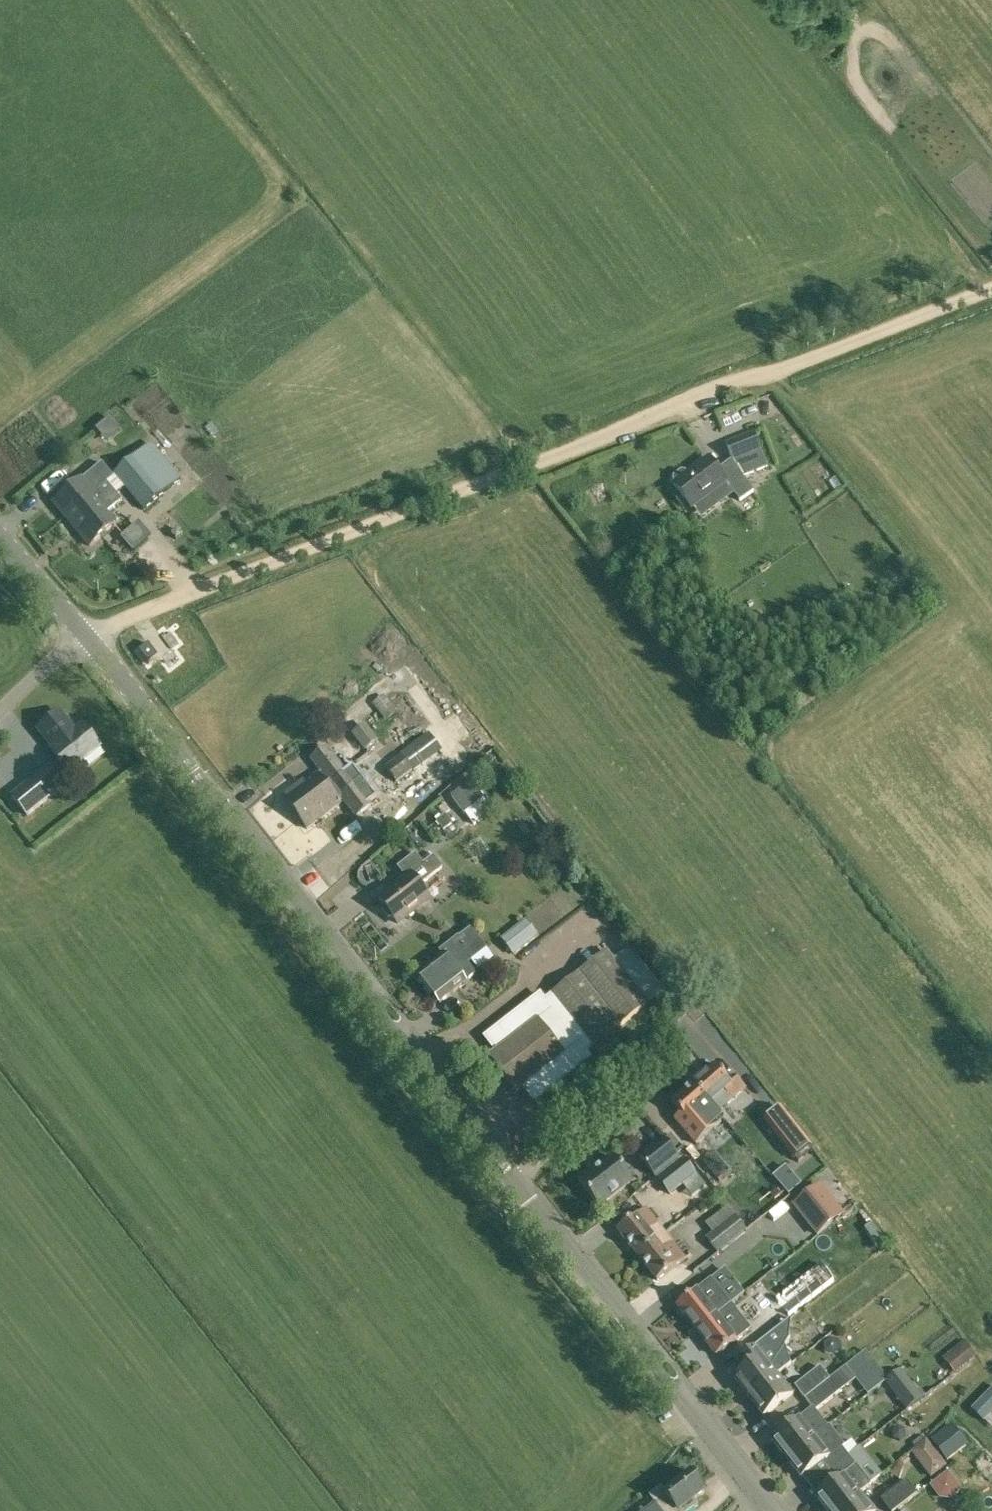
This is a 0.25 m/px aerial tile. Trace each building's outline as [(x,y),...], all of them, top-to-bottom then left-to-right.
[(742,475),(742,476),(767,466),(764,459),(754,432),(725,443),(732,459),(736,470),(739,469),(741,475),(742,475)] [(113,475),(114,476),(143,511),(181,480),(151,444),(138,455),(113,475)] [(727,482),(729,485),(741,475),(739,469),(736,470),(732,459),(717,470),(708,458),(688,474),(686,472),(681,471),(673,477),(673,481),(675,484),(674,485),(692,508),(727,482)] [(107,483),(114,476),(113,475),(103,462),(82,480),(53,503),(66,518),(70,514),(93,494),(107,483)] [(754,492),(742,476),(742,475),(741,475),(729,485),(728,485),(741,502),(754,492)] [(70,514),(83,529),(79,533),(90,546),(115,526),(106,514),(122,501),(120,498),(107,483),(93,494),(70,514)] [(133,551),(147,538),(149,537),(143,530),(138,525),(122,538),(133,551)] [(156,655),(148,644),(141,650),(149,660),(156,655)] [(385,720),(395,713),(383,696),(373,704),(385,720)] [(58,714),(38,730),(53,749),(51,750),(60,762),(51,769),(49,767),(12,797),(27,816),(65,786),(60,780),(101,747),(83,725),(72,733),(58,714)] [(364,727),(354,734),(366,749),(375,742),(364,727)] [(400,755),(401,756),(412,770),(439,749),(429,734),(400,755)] [(287,798),(284,800),(307,830),(343,802),(355,817),(371,805),(355,785),(350,779),(333,792),(327,786),(345,772),(327,749),(313,760),(321,770),(301,786),(299,783),(284,794),(287,798)] [(412,770),(401,756),(385,769),(397,783),(412,770)] [(475,780),(450,799),(463,815),(487,796),(475,780)] [(445,815),(436,822),(444,831),(452,824),(445,815)] [(419,886),(442,868),(434,857),(423,865),(406,879),(379,900),(383,905),(383,910),(389,918),(394,918),(398,924),(429,899),(419,886)] [(524,923),(500,941),(512,957),(536,938),(524,923)] [(444,956),(419,976),(440,1004),(467,983),(466,983),(476,975),(468,964),(487,949),(472,929),(459,939),(459,938),(441,952),(444,956)] [(490,1057),(517,1092),(523,1087),(535,1101),(590,1058),(586,1053),(648,1005),(606,952),(544,1000),(540,995),(485,1038),(496,1052),(490,1057)] [(693,1085),(718,1113),(746,1088),(735,1076),(729,1081),(715,1066),(693,1085)] [(716,1127),(724,1120),(693,1085),(671,1105),(681,1116),(675,1121),(697,1146),(717,1128),(716,1127)] [(796,1158),(812,1145),(795,1123),(782,1107),(766,1120),(796,1158)] [(665,1140),(672,1150),(678,1145),(671,1136),(665,1140)] [(664,1139),(640,1158),(655,1177),(679,1158),(672,1150),(665,1140),(664,1139)] [(702,1161),(717,1180),(728,1171),(712,1152),(702,1161)] [(581,1183),(599,1207),(632,1181),(614,1158),(581,1183)] [(666,1192),(687,1217),(700,1206),(679,1181),(666,1192)] [(794,1206),(817,1235),(842,1215),(820,1187),(794,1206)] [(618,1231),(638,1256),(656,1242),(666,1234),(659,1225),(646,1208),(618,1231)] [(719,1253),(744,1233),(733,1219),(716,1233),(707,1239),(719,1253)] [(656,1242),(638,1256),(658,1281),(686,1259),(673,1243),(666,1234),(656,1242)] [(806,1277),(760,1313),(773,1330),(820,1294),(806,1277)] [(677,1306),(697,1332),(730,1305),(711,1280),(677,1306)] [(697,1332),(717,1357),(750,1330),(730,1305),(697,1332)] [(790,1337),(789,1336),(782,1326),(737,1361),(744,1370),(733,1378),(748,1398),(778,1375),(772,1367),(785,1345),(790,1337)] [(955,1372),(966,1363),(976,1356),(968,1346),(965,1342),(944,1358),(955,1372)] [(794,1386),(805,1400),(830,1380),(820,1367),(794,1386)] [(847,1367),(805,1400),(814,1412),(857,1379),(847,1367)] [(903,1374),(889,1385),(907,1409),(925,1394),(920,1389),(916,1391),(903,1374)] [(778,1375),(748,1398),(764,1417),(793,1394),(778,1375)] [(972,1410),(984,1421),(991,1412),(991,1389),(972,1410)] [(786,1459),(825,1429),(811,1412),(802,1419),(801,1417),(771,1440),(786,1459)] [(951,1423),(930,1439),(947,1460),(967,1444),(951,1423)] [(906,1437),(906,1430),(900,1426),(892,1431),(893,1438),(899,1441),(906,1437)] [(801,1479),(803,1478),(822,1463),(829,1472),(849,1456),(842,1447),(840,1448),(825,1429),(786,1459),(801,1479)] [(917,1449),(926,1442),(921,1436),(912,1443),(917,1449)] [(926,1442),(917,1449),(923,1457),(932,1450),(926,1442)] [(817,1496),(815,1497),(827,1510),(837,1510),(860,1493),(861,1494),(871,1485),(856,1466),(849,1456),(829,1472),(836,1481),(817,1496)] [(946,1472),(929,1485),(939,1498),(950,1499),(960,1491),(946,1472)] [(650,1496),(656,1504),(647,1510),(691,1510),(698,1506),(695,1501),(706,1493),(691,1473),(665,1492),(662,1488),(650,1496)] [(905,1481),(880,1500),(888,1510),(896,1510),(916,1495),(905,1481)] [(837,1510),(874,1510),(861,1494),(860,1493),(837,1510)]
